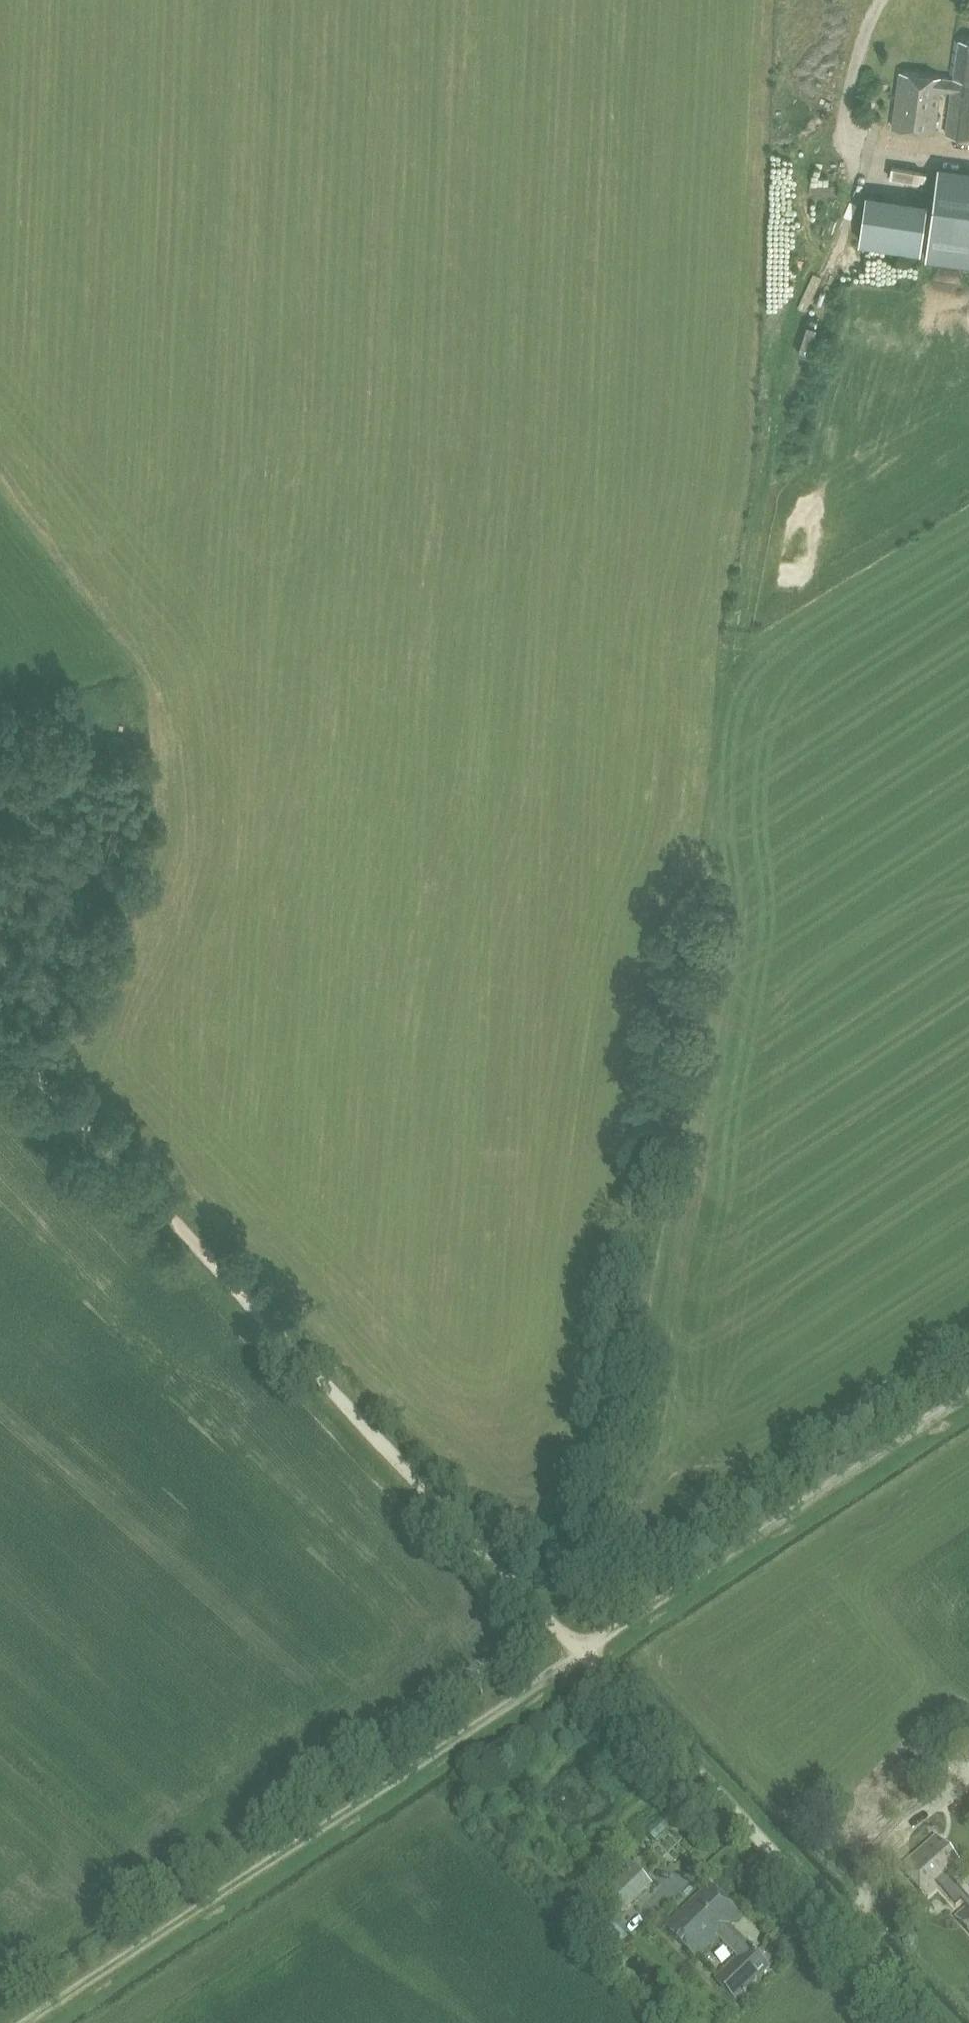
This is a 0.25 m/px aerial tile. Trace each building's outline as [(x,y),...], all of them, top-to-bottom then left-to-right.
[(968,136),(968,39),(960,38),(954,78),(900,70),(893,126),(935,132),(941,88),(952,90),(946,133),(968,136)] [(927,258),(968,264),(968,175),(940,171),(927,258)] [(868,196),(862,233),(859,243),(922,252),(928,205),(868,196)] [(774,209),(774,234),(787,235),(788,210),(774,209)] [(561,1543),(567,1549),(571,1545),(566,1539),(561,1543)] [(941,1763),(933,1769),(943,1782),(951,1777),(941,1763)] [(634,1803),(626,1808),(637,1823),(645,1818),(634,1803)] [(663,1843),(681,1828),(672,1817),(654,1831),(663,1843)] [(968,1932),(968,1897),(966,1893),(960,1898),(946,1882),(963,1866),(937,1836),(900,1868),(927,1898),(939,1887),(953,1904),(955,1903),(963,1912),(956,1918),(968,1932)] [(603,1894),(624,1916),(654,1886),(633,1864),(603,1894)] [(715,1979),(736,2000),(770,1967),(730,1926),(741,1916),(709,1884),(665,1927),(696,1960),(719,1937),(738,1957),(715,1979)] [(591,1942),(606,1959),(628,1937),(613,1921),(591,1942)]
